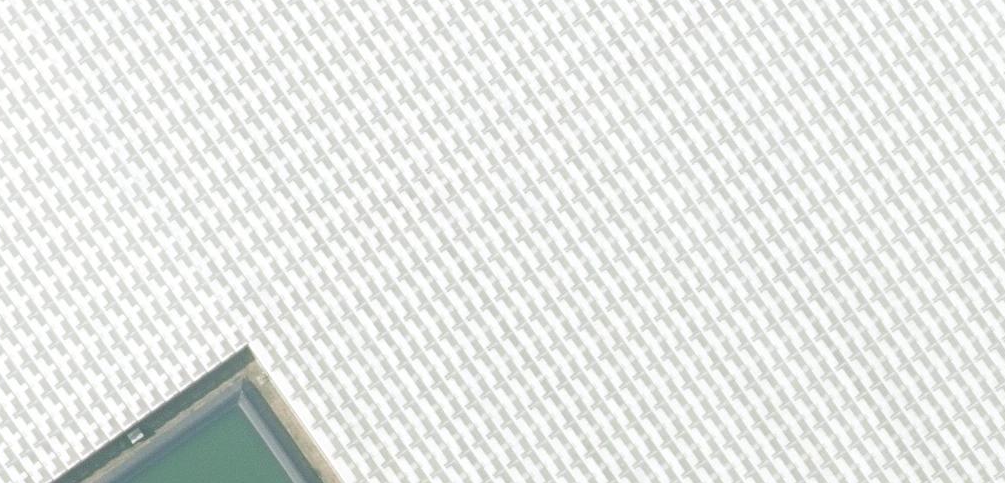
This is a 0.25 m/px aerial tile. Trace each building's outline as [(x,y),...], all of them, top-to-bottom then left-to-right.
[(246,348),(341,482),(1004,482),(1004,0),(0,0),(0,482),(54,482),(246,348)]
